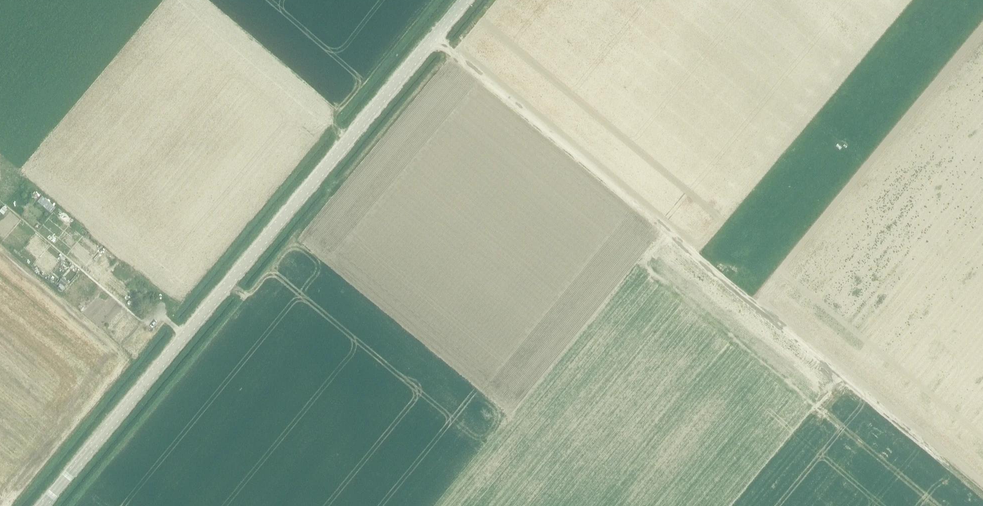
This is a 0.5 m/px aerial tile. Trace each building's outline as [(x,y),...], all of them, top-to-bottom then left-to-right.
[(47,210),(50,207),(44,201),(38,207),(41,211),(44,208),(47,210)] [(66,260),(62,266),(67,270),(71,264),(66,260)] [(731,312),(727,317),(735,324),(739,319),(731,312)]
